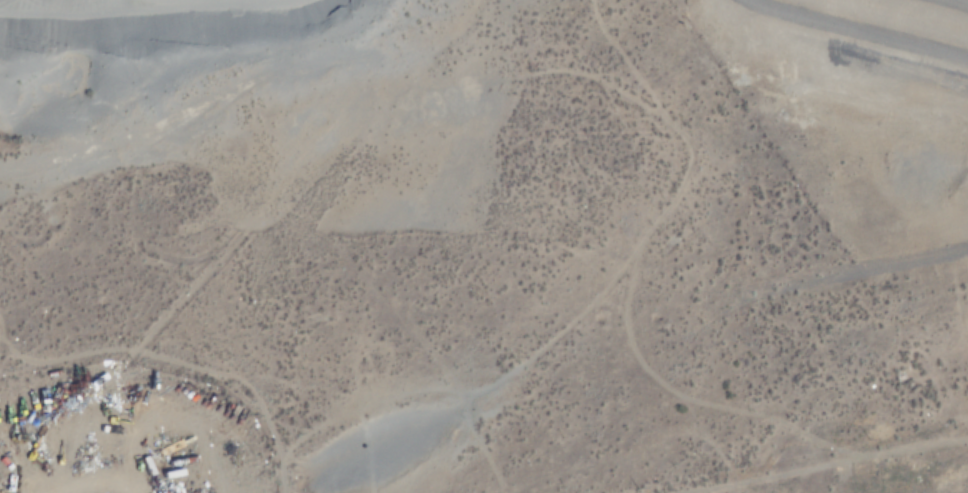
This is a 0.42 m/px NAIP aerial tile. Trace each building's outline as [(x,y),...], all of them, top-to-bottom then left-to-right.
[(921,487),(936,486),(933,465),(918,466),(921,487)] [(857,476),(857,485),(873,485),(873,476),(857,476)]
